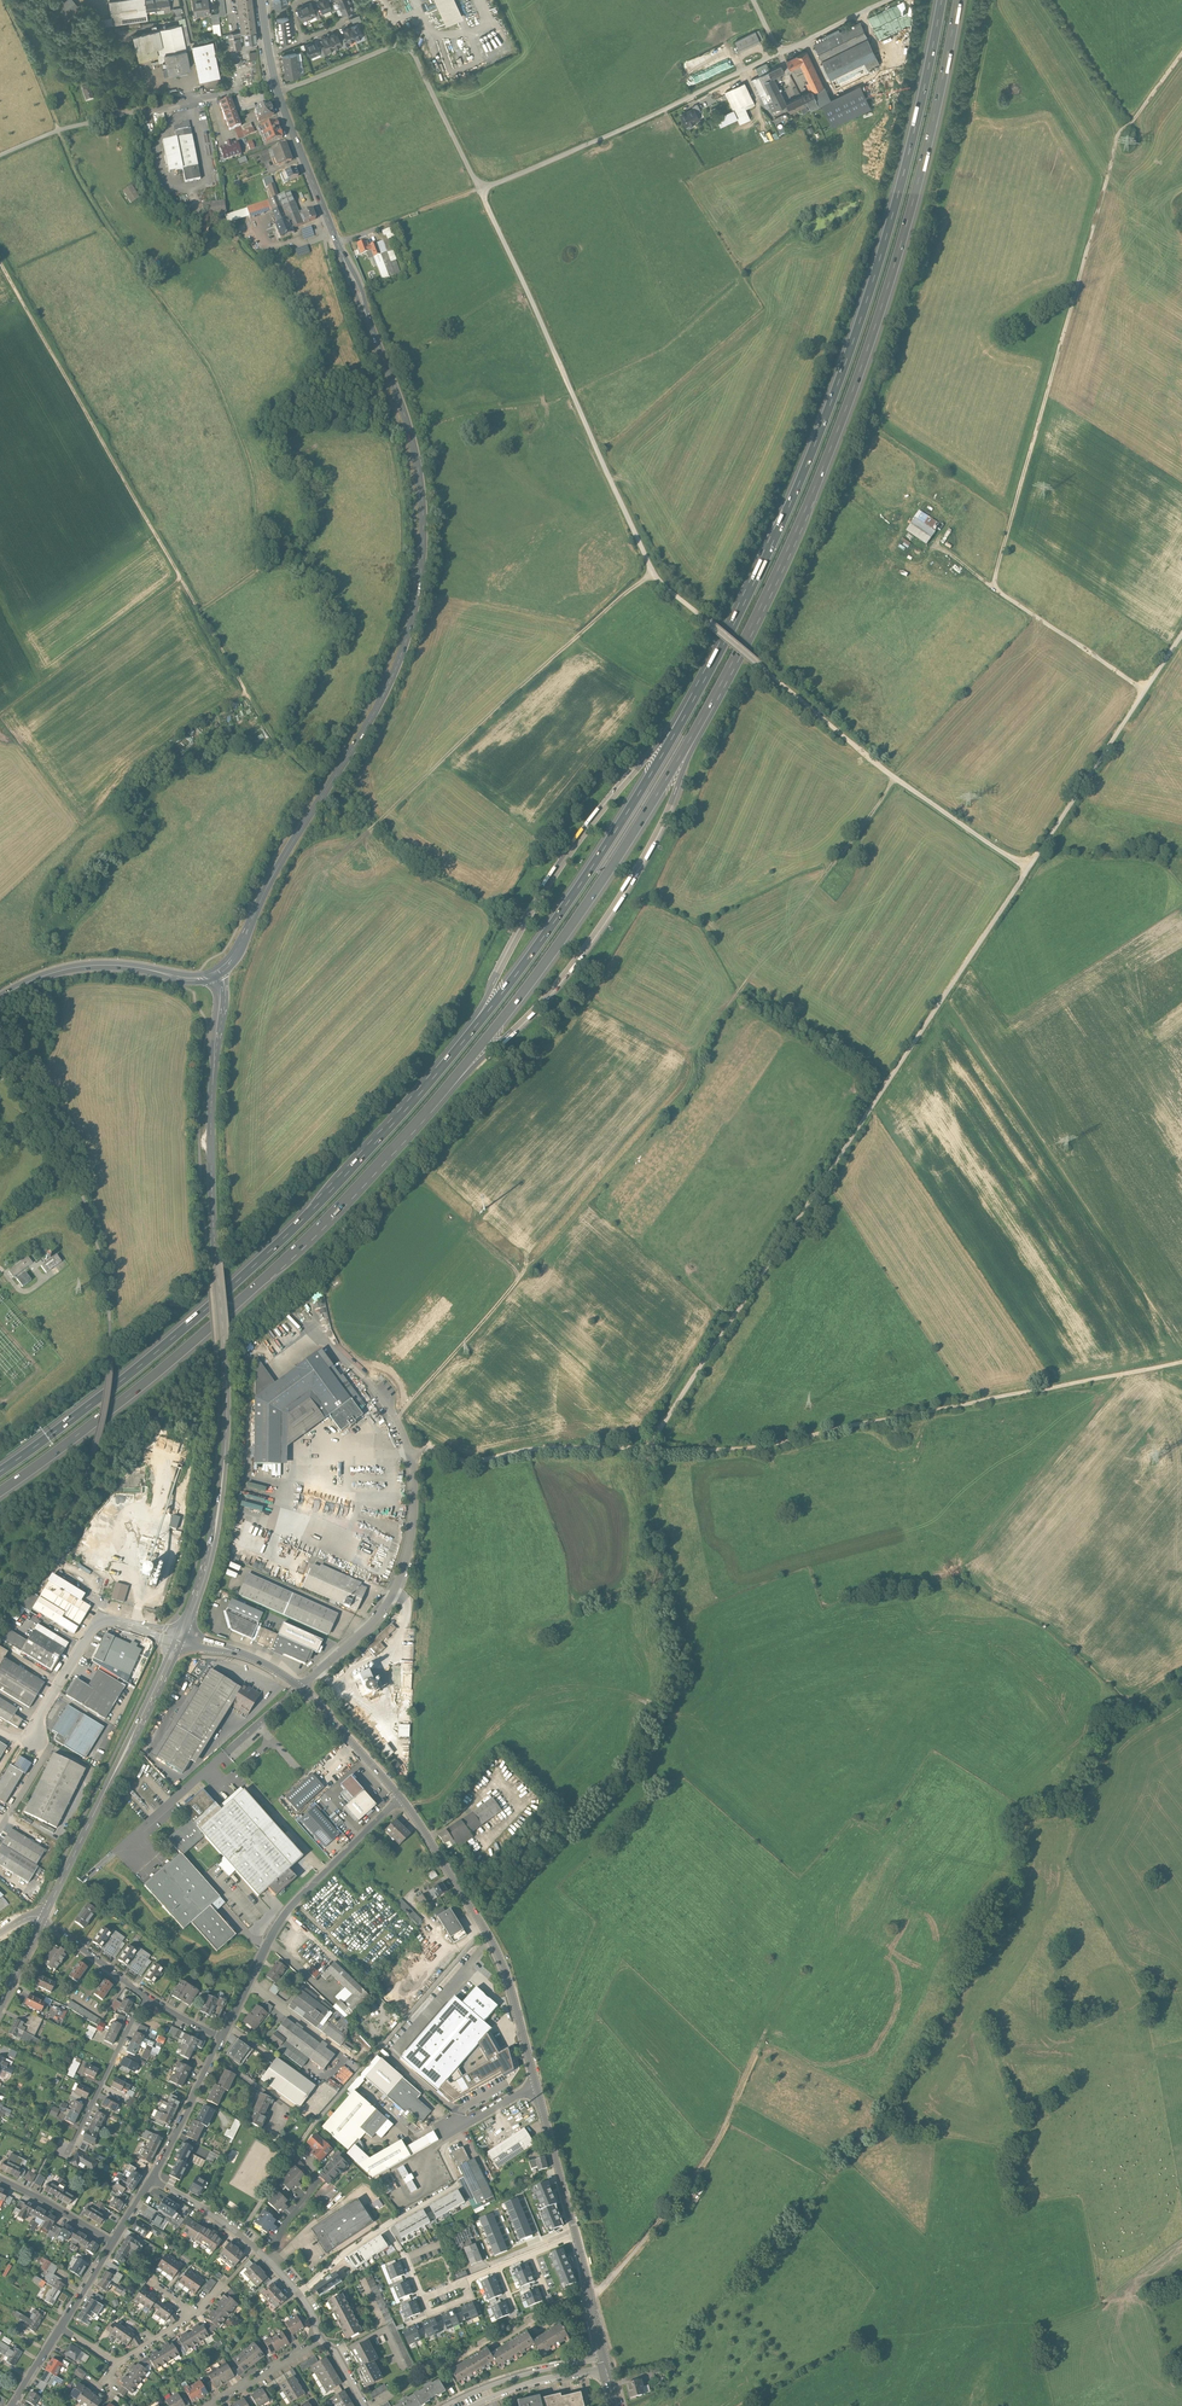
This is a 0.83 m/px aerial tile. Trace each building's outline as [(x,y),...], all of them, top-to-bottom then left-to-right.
[(70,0),(67,0),(64,2),(62,0),(46,0),(63,20),(77,8),(70,0)] [(146,11),(145,0),(114,0),(109,1),(111,15),(98,17),(99,26),(112,24),(139,21),(147,19),(146,11)] [(146,11),(155,10),(155,13),(170,11),(169,0),(145,0),(146,11)] [(194,17),(209,15),(209,12),(210,12),(209,10),(208,0),(192,0),(194,17)] [(218,13),(218,16),(225,15),(223,0),(216,0),(218,13)] [(255,30),(251,0),(238,0),(238,8),(239,16),(241,28),(240,28),(240,32),(244,31),(255,30)] [(318,1),(322,13),(331,9),(330,5),(328,0),(320,0),(318,1)] [(447,26),(463,18),(455,0),(435,0),(447,26)] [(311,3),(304,6),(309,18),(315,16),(316,16),(314,10),(311,3)] [(353,10),(350,3),(339,8),(342,14),(353,10)] [(302,21),(309,18),(304,6),(297,9),(300,16),(302,21)] [(175,19),(179,19),(182,18),(180,8),(173,9),(175,19)] [(221,35),(218,16),(218,13),(211,14),(213,36),(221,35)] [(179,19),(180,25),(185,49),(193,48),(192,46),(195,45),(194,42),(190,43),(184,18),(182,18),(179,19)] [(288,18),(276,19),(277,27),(276,27),(277,30),(278,30),(279,41),(291,39),(288,18)] [(879,39),(903,30),(901,26),(897,27),(894,20),(875,28),(879,39)] [(860,22),(815,44),(830,76),(831,76),(835,85),(868,67),(869,68),(879,63),(867,39),(868,38),(860,22)] [(358,24),(350,27),(355,38),(362,36),(358,24)] [(132,36),(136,53),(162,47),(165,61),(168,74),(178,72),(179,74),(187,72),(186,70),(189,69),(185,49),(180,25),(158,30),(157,26),(152,27),(153,31),(132,36)] [(348,41),(355,38),(350,27),(343,30),(346,38),(348,41)] [(257,42),(255,30),(244,31),(245,36),(246,43),(257,42)] [(244,31),(240,32),(227,35),(231,51),(236,50),(241,49),(240,41),(242,41),(241,37),(245,36),(244,31)] [(760,41),(755,32),(735,42),(737,46),(734,47),(736,52),(739,50),(740,51),(760,41)] [(337,33),(329,36),(334,48),(341,45),(340,41),(337,33)] [(327,51),(334,48),(329,36),(322,39),(325,46),(327,51)] [(219,61),(215,41),(195,45),(192,46),(193,48),(199,82),(219,77),(216,61),(219,61)] [(306,45),(310,57),(320,53),(318,48),(315,41),(306,45)] [(162,62),(165,61),(162,47),(136,53),(138,62),(148,59),(147,57),(157,54),(159,63),(162,62)] [(813,90),(816,98),(827,93),(807,51),(786,61),(790,69),(794,67),(797,74),(804,71),(810,82),(813,90)] [(282,55),(283,63),(297,60),(296,53),(282,55)] [(241,56),(237,56),(231,58),(230,58),(231,64),(242,62),(241,56)] [(298,67),(297,60),(283,63),(284,70),(298,67)] [(759,71),(762,75),(768,72),(769,71),(767,67),(768,67),(767,64),(756,69),(757,72),(759,71)] [(769,71),(768,72),(771,78),(773,77),(779,74),(784,72),(781,66),(769,71)] [(299,75),(298,67),(284,70),(285,77),(299,75)] [(762,75),(764,80),(771,94),(780,90),(776,82),(773,77),(771,78),(768,72),(762,75)] [(761,98),(771,94),(764,80),(762,75),(751,80),(760,98),(761,98)] [(755,104),(745,83),(725,92),(733,110),(717,117),(721,126),(737,118),(740,124),(750,119),(746,109),(755,104)] [(860,85),(830,99),(822,103),(832,125),(870,107),(860,85)] [(87,86),(82,88),(86,101),(94,99),(91,88),(88,89),(87,86)] [(786,104),(780,90),(771,94),(773,99),(767,102),(770,107),(772,111),(786,104)] [(810,92),(801,96),(805,104),(808,102),(810,108),(811,109),(819,105),(816,98),(813,90),(810,92)] [(830,99),(827,93),(816,98),(819,105),(822,103),(830,99)] [(771,94),(761,98),(764,104),(767,109),(770,107),(767,102),(773,99),(771,94)] [(803,112),(810,108),(808,102),(805,104),(801,96),(786,103),(790,110),(800,106),(803,112)] [(231,99),(220,104),(224,115),(223,115),(224,119),(225,118),(229,130),(235,127),(241,125),(231,99)] [(254,110),(259,121),(274,115),(270,104),(254,110)] [(692,106),(693,109),(694,108),(696,113),(701,111),(697,104),(692,106)] [(699,119),(696,113),(694,108),(693,109),(690,110),(689,110),(685,112),(686,112),(681,115),(688,129),(691,127),(689,124),(699,119)] [(164,113),(157,115),(158,123),(166,122),(164,113)] [(781,133),(788,130),(782,115),(774,118),(781,133)] [(185,182),(200,179),(189,122),(183,123),(183,125),(174,127),(176,139),(163,142),(169,172),(183,169),(185,182)] [(260,129),(263,137),(280,130),(277,122),(260,129)] [(235,127),(239,138),(245,136),(245,135),(254,132),(250,123),(241,127),(241,125),(235,127)] [(282,138),(280,130),(263,137),(265,144),(282,138)] [(227,145),(220,148),(224,159),(241,153),(237,142),(233,143),(232,140),(226,142),(227,145)] [(257,147),(255,140),(247,142),(250,149),(257,147)] [(269,153),(272,159),(288,153),(285,145),(272,150),(273,152),(269,153)] [(291,161),(288,153),(272,159),(274,166),(278,164),(278,166),(291,161)] [(283,184),(298,178),(295,170),(280,176),(283,184)] [(265,188),(268,188),(274,186),(271,178),(263,180),(265,188)] [(131,185),(123,190),(131,202),(137,199),(137,200),(140,198),(131,185)] [(277,198),(274,186),(268,188),(272,199),(277,198)] [(290,194),(278,198),(283,210),(294,205),(290,194)] [(283,210),(278,198),(277,198),(268,202),(272,212),(273,214),(277,225),(278,226),(287,221),(291,230),(304,225),(299,213),(298,213),(294,205),(283,210)] [(226,214),(225,201),(202,204),(204,217),(226,214)] [(250,219),(272,212),(268,202),(247,208),(249,216),(250,219)] [(231,221),(249,216),(247,208),(229,214),(231,221)] [(303,211),(299,213),(304,225),(315,220),(312,211),(307,213),(306,211),(304,212),(303,211)] [(291,230),(287,221),(278,226),(277,225),(275,227),(280,239),(291,234),(290,231),(291,230)] [(301,231),(304,240),(314,236),(311,227),(301,231)] [(388,240),(388,239),(396,236),(392,228),(388,230),(382,232),(384,235),(385,234),(388,240)] [(382,242),(386,253),(379,255),(373,258),(382,283),(396,278),(395,276),(400,274),(396,261),(396,260),(388,239),(388,240),(382,242)] [(373,258),(379,255),(375,244),(369,247),(367,242),(357,245),(360,255),(363,254),(371,251),(373,258)] [(382,242),(375,244),(379,255),(386,253),(382,242)] [(369,259),(373,258),(371,251),(363,254),(364,256),(367,255),(369,259)] [(934,534),(915,521),(906,534),(925,548),(934,534)] [(489,976),(495,979),(502,961),(496,958),(489,976)] [(55,1254),(40,1266),(45,1272),(60,1260),(55,1254)] [(8,1272),(12,1277),(31,1262),(27,1257),(8,1272)] [(25,1273),(16,1279),(22,1286),(30,1280),(25,1273)] [(304,1305),(307,1311),(313,1307),(311,1304),(323,1298),(322,1294),(309,1300),(310,1303),(304,1305)] [(312,1357),(319,1358),(350,1400),(358,1411),(365,1406),(342,1375),(341,1376),(321,1350),(312,1357)] [(255,1400),(254,1465),(287,1466),(287,1448),(329,1416),(350,1400),(319,1358),(312,1357),(275,1385),(255,1400)] [(255,1362),(255,1400),(275,1385),(257,1360),(255,1362)] [(358,1411),(350,1400),(329,1416),(328,1418),(331,1421),(333,1421),(341,1432),(349,1426),(350,1427),(355,1424),(354,1422),(362,1416),(358,1411)] [(161,1437),(158,1447),(178,1453),(181,1443),(161,1437)] [(266,1490),(247,1484),(245,1490),(265,1495),(266,1490)] [(263,1509),(241,1504),(240,1509),(262,1514),(263,1509)] [(240,1568),(230,1563),(228,1568),(238,1573),(240,1568)] [(152,1576),(150,1584),(154,1585),(159,1567),(147,1564),(144,1574),(152,1576)] [(313,1565),(303,1587),(330,1599),(328,1603),(334,1605),(336,1602),(356,1611),(366,1589),(360,1586),(361,1582),(321,1565),(320,1568),(313,1565)] [(237,1575),(227,1571),(225,1575),(235,1580),(237,1575)] [(39,1597),(31,1610),(74,1635),(91,1607),(81,1601),(85,1595),(51,1575),(47,1582),(48,1582),(39,1597)] [(248,1575),(239,1595),(327,1635),(337,1615),(248,1575)] [(128,1587),(115,1583),(111,1599),(124,1603),(128,1587)] [(31,1610),(39,1597),(31,1592),(20,1606),(30,1612),(31,1610)] [(165,1596),(159,1594),(157,1601),(163,1603),(165,1596)] [(234,1601),(231,1600),(226,1612),(261,1628),(262,1624),(259,1623),(263,1614),(246,1606),(247,1603),(236,1598),(234,1601)] [(25,1610),(20,1606),(11,1617),(16,1621),(25,1610)] [(226,1612),(223,1613),(228,1630),(231,1629),(231,1630),(258,1642),(264,1629),(261,1628),(226,1612)] [(283,1623),(278,1635),(314,1651),(320,1654),(323,1648),(320,1647),(323,1641),(283,1623)] [(396,1629),(391,1624),(366,1647),(366,1646),(361,1650),(364,1653),(368,1650),(375,1657),(385,1648),(380,1643),(385,1638),(387,1640),(389,1637),(388,1636),(396,1629)] [(2,1640),(1,1641),(51,1671),(68,1643),(37,1625),(27,1642),(8,1631),(2,1640)] [(8,1631),(8,1629),(4,1627),(0,1632),(0,1639),(2,1640),(8,1631)] [(278,1635),(264,1629),(258,1642),(258,1643),(271,1649),(278,1635)] [(94,1658),(94,1659),(130,1675),(141,1650),(136,1648),(137,1645),(132,1642),(130,1645),(105,1634),(100,1645),(94,1658)] [(314,1651),(278,1635),(271,1649),(271,1651),(274,1652),(273,1653),(282,1657),(283,1654),(305,1664),(306,1661),(309,1662),(314,1651)] [(4,1659),(0,1665),(0,1691),(29,1709),(44,1683),(4,1659)] [(399,1665),(396,1665),(395,1667),(393,1667),(392,1687),(393,1687),(393,1694),(400,1694),(401,1667),(399,1667),(399,1665)] [(76,1679),(66,1695),(105,1719),(125,1686),(97,1670),(88,1686),(76,1679)] [(199,1690),(157,1759),(183,1775),(190,1762),(196,1766),(232,1707),(243,1689),(211,1670),(199,1690)] [(412,1674),(403,1674),(402,1690),(411,1690),(412,1674)] [(330,1688),(326,1684),(320,1689),(324,1694),(330,1688)] [(260,1694),(245,1685),(243,1689),(232,1707),(247,1716),(260,1694)] [(157,1759),(199,1690),(194,1687),(152,1755),(157,1759)] [(379,1697),(376,1692),(372,1694),(368,1696),(370,1701),(379,1697)] [(17,1728),(22,1721),(14,1716),(17,1709),(0,1699),(0,1718),(17,1728)] [(104,1728),(68,1706),(64,1712),(62,1711),(58,1717),(60,1718),(53,1731),(58,1734),(55,1738),(55,1741),(85,1759),(104,1728)] [(353,1710),(349,1706),(343,1711),(347,1716),(353,1710)] [(410,1725),(398,1724),(398,1737),(409,1737),(410,1725)] [(393,1753),(386,1744),(378,1751),(390,1765),(396,1760),(391,1755),(393,1753)] [(86,1769),(54,1754),(24,1814),(56,1830),(86,1769)] [(32,1764),(19,1756),(12,1768),(23,1775),(25,1776),(32,1764)] [(10,1766),(0,1782),(0,1802),(4,1804),(23,1775),(12,1768),(10,1766)] [(285,1798),(297,1811),(323,1788),(320,1785),(317,1781),(311,1775),(285,1798)] [(343,1791),(351,1800),(362,1791),(349,1776),(338,1785),(343,1791)] [(181,1806),(190,1816),(198,1826),(221,1806),(203,1786),(181,1806)] [(198,1826),(204,1833),(230,1860),(233,1863),(259,1892),(267,1884),(288,1866),(302,1852),(242,1787),(221,1806),(198,1826)] [(339,1794),(347,1803),(351,1800),(343,1791),(339,1794)] [(362,1791),(351,1800),(347,1803),(343,1807),(356,1822),(375,1806),(362,1791)] [(493,1798),(473,1813),(482,1825),(502,1811),(493,1798)] [(300,1820),(323,1847),(325,1846),(330,1841),(338,1835),(314,1808),(300,1820)] [(472,1812),(461,1820),(471,1834),(482,1825),(473,1813),(472,1812)] [(337,1815),(331,1821),(338,1828),(344,1823),(337,1815)] [(181,1851),(182,1852),(204,1833),(198,1826),(190,1816),(179,1826),(168,1836),(181,1851)] [(396,1820),(385,1831),(399,1846),(410,1835),(396,1820)] [(460,1820),(445,1832),(455,1845),(458,1849),(474,1837),(471,1834),(461,1820),(460,1820)] [(14,1831),(11,1829),(2,1845),(36,1865),(46,1850),(14,1831)] [(445,1832),(436,1838),(443,1847),(444,1846),(448,1843),(450,1845),(450,1844),(452,1847),(455,1845),(445,1832)] [(28,1883),(38,1866),(36,1865),(2,1845),(0,1848),(0,1866),(28,1883)] [(181,1851),(145,1884),(183,1927),(190,1920),(210,1902),(219,1894),(210,1884),(206,1880),(182,1852),(181,1851)] [(288,1866),(267,1884),(276,1892),(296,1874),(288,1866)] [(438,1876),(434,1870),(428,1874),(432,1880),(438,1876)] [(449,1893),(443,1883),(416,1898),(422,1907),(432,1902),(430,1898),(438,1894),(440,1898),(449,1893)] [(423,1921),(401,1900),(396,1905),(418,1926),(423,1921)] [(210,1902),(190,1920),(216,1950),(235,1932),(221,1914),(210,1902)] [(83,1928),(96,1911),(88,1904),(75,1922),(83,1928)] [(438,1917),(446,1912),(444,1908),(434,1914),(437,1918),(438,1917)] [(446,1912),(438,1917),(454,1942),(466,1935),(451,1909),(446,1912)] [(111,1933),(103,1928),(93,1942),(101,1948),(111,1933)] [(111,1933),(101,1948),(104,1950),(103,1951),(111,1957),(112,1956),(118,1947),(125,1938),(113,1929),(111,1933)] [(55,1945),(43,1962),(47,1965),(46,1966),(51,1969),(52,1968),(55,1970),(59,1964),(61,1964),(62,1963),(61,1961),(67,1953),(55,1945)] [(136,1951),(128,1946),(118,1960),(127,1966),(137,1951),(136,1951)] [(121,1949),(118,1947),(112,1956),(115,1958),(121,1949)] [(137,1951),(127,1966),(130,1968),(129,1969),(137,1975),(138,1974),(144,1965),(150,1956),(139,1947),(136,1951),(137,1951)] [(287,1968),(277,1960),(272,1967),(266,1975),(276,1983),(287,1968)] [(88,1968),(79,1961),(68,1976),(77,1983),(88,1968)] [(340,1999),(333,2006),(347,2018),(370,1995),(335,1961),(327,1969),(332,1973),(345,1986),(352,1993),(343,2002),(340,1999)] [(163,1969),(154,1964),(145,1978),(153,1984),(163,1969)] [(144,1965),(138,1974),(141,1976),(148,1967),(144,1965)] [(314,1965),(308,1971),(316,1978),(321,1972),(314,1965)] [(332,1973),(327,1969),(322,1975),(326,1979),(332,1973)] [(40,1987),(51,1992),(56,1983),(39,1975),(35,1984),(40,1987)] [(113,1985),(104,1979),(94,1994),(102,2001),(113,1985)] [(306,1981),(288,2006),(317,2027),(331,2008),(324,2002),(326,1999),(306,1981)] [(172,1997),(181,2002),(189,1986),(181,1982),(172,1997)] [(274,1984),(269,1989),(276,1995),(280,1989),(274,1984)] [(198,1992),(189,1986),(181,2002),(189,2007),(198,1992)] [(352,1993),(345,1986),(336,1995),(340,1999),(343,2002),(352,1993)] [(463,2003),(455,1996),(401,2058),(438,2090),(441,2087),(447,2080),(478,2044),(488,2033),(490,2030),(492,2029),(484,2022),(498,2006),(476,1987),(463,2003)] [(223,2011),(227,2001),(222,1999),(223,1996),(223,1995),(222,1994),(221,1993),(220,1994),(219,1994),(216,2001),(218,2002),(215,2008),(223,2011)] [(28,1994),(24,2004),(44,2014),(47,2012),(48,2004),(28,1994)] [(121,2002),(118,2009),(128,2014),(134,2002),(124,1997),(121,2002)] [(216,2001),(208,1997),(200,2014),(210,2018),(215,2008),(218,2002),(216,2001)] [(109,2009),(114,2012),(117,2008),(118,2009),(121,2002),(116,1999),(109,2009)] [(101,2020),(71,2000),(68,2003),(67,2006),(97,2025),(101,2020)] [(249,2013),(243,2021),(255,2030),(269,2013),(263,2008),(257,2004),(249,2013)] [(265,2005),(263,2008),(269,2013),(272,2010),(270,2009),(265,2005)] [(331,2008),(317,2027),(341,2046),(348,2036),(346,2035),(350,2022),(333,2006),(331,2008)] [(67,2011),(60,2007),(56,2015),(54,2014),(52,2018),(57,2021),(58,2018),(62,2020),(67,2011)] [(27,2023),(23,2022),(22,2025),(26,2027),(24,2031),(34,2036),(43,2019),(32,2013),(27,2023)] [(296,2024),(286,2016),(270,2038),(280,2045),(278,2049),(302,2067),(309,2058),(323,2069),(335,2053),(326,2046),(328,2043),(323,2039),(321,2042),(302,2029),(304,2027),(297,2022),(296,2024)] [(15,2018),(12,2025),(24,2031),(26,2027),(22,2025),(23,2022),(15,2018)] [(113,2021),(108,2030),(118,2035),(122,2025),(113,2021)] [(96,2029),(97,2028),(88,2024),(86,2028),(88,2030),(85,2036),(91,2039),(96,2029)] [(135,2031),(144,2036),(147,2028),(138,2024),(135,2031)] [(12,2025),(8,2033),(20,2039),(24,2031),(12,2025)] [(181,2040),(182,2038),(185,2033),(172,2026),(169,2032),(176,2036),(175,2037),(179,2039),(181,2040)] [(113,2045),(118,2035),(108,2030),(103,2041),(113,2045)] [(451,2084),(447,2080),(441,2087),(438,2090),(452,2102),(456,2100),(502,2074),(503,2076),(515,2070),(509,2048),(503,2052),(501,2049),(490,2030),(488,2033),(478,2044),(488,2062),(463,2077),(451,2084)] [(24,2031),(20,2039),(32,2045),(34,2042),(38,2044),(41,2040),(39,2040),(34,2036),(24,2031)] [(144,2036),(135,2031),(130,2041),(139,2046),(145,2049),(148,2044),(149,2041),(144,2039),(145,2037),(144,2036)] [(184,2039),(182,2044),(193,2049),(196,2045),(197,2045),(202,2048),(206,2041),(203,2039),(202,2041),(185,2033),(182,2038),(184,2039)] [(374,2046),(361,2034),(356,2039),(369,2051),(374,2046)] [(166,2038),(159,2035),(156,2040),(159,2042),(163,2044),(166,2038)] [(253,2048),(238,2037),(226,2053),(241,2064),(253,2048)] [(362,2046),(351,2038),(350,2040),(361,2048),(362,2046)] [(346,2039),(342,2045),(350,2051),(355,2046),(346,2039)] [(139,2046),(130,2041),(126,2050),(134,2055),(139,2046)] [(148,2044),(145,2049),(150,2051),(157,2055),(159,2050),(148,2044)] [(193,2049),(182,2044),(180,2048),(182,2049),(179,2054),(189,2059),(193,2049)] [(150,2051),(145,2049),(141,2057),(147,2059),(149,2053),(150,2051)] [(3,2066),(6,2067),(8,2064),(8,2063),(5,2061),(6,2059),(0,2056),(0,2064),(3,2066)] [(316,2085),(277,2056),(266,2070),(259,2065),(255,2071),(260,2075),(261,2074),(263,2075),(261,2078),(300,2106),(316,2085)] [(69,2070),(75,2073),(80,2062),(76,2060),(77,2058),(74,2057),(68,2070),(69,2070)] [(138,2065),(123,2058),(120,2065),(120,2066),(130,2070),(134,2072),(138,2065)] [(421,2095),(380,2060),(365,2078),(405,2113),(408,2110),(422,2122),(431,2111),(417,2099),(421,2095)] [(178,2062),(174,2071),(186,2077),(190,2068),(178,2062)] [(88,2065),(84,2074),(95,2079),(99,2070),(88,2065)] [(345,2084),(354,2073),(345,2065),(336,2076),(345,2084)] [(3,2066),(1,2070),(11,2074),(13,2070),(6,2067),(3,2066)] [(130,2070),(120,2066),(119,2069),(128,2074),(130,2070)] [(236,2075),(224,2069),(216,2085),(225,2089),(228,2091),(236,2075)] [(181,2087),(186,2077),(174,2071),(169,2081),(181,2087)] [(115,2077),(110,2086),(120,2092),(122,2088),(127,2091),(128,2089),(130,2085),(115,2077)] [(350,2086),(354,2089),(355,2090),(362,2083),(357,2079),(350,2086)] [(78,2083),(74,2092),(81,2095),(87,2098),(91,2089),(78,2083)] [(213,2084),(206,2100),(217,2105),(225,2089),(216,2085),(213,2084)] [(128,2089),(127,2091),(126,2094),(132,2097),(134,2092),(128,2089)] [(382,2138),(394,2124),(355,2090),(354,2089),(322,2126),(351,2150),(361,2139),(366,2133),(372,2138),(376,2133),(382,2138)] [(272,2099),(260,2093),(252,2111),(264,2116),(272,2099)] [(169,2100),(167,2105),(176,2109),(180,2102),(169,2097),(168,2100),(169,2100)] [(109,2102),(117,2106),(120,2107),(122,2103),(111,2098),(109,2102)] [(103,2099),(99,2106),(114,2113),(117,2106),(109,2102),(103,2099)] [(74,2100),(69,2110),(78,2114),(83,2105),(74,2100)] [(169,2124),(173,2116),(176,2109),(167,2105),(163,2103),(162,2103),(159,2109),(157,2109),(153,2117),(157,2118),(163,2121),(169,2124)] [(53,2106),(49,2114),(56,2117),(59,2110),(59,2109),(53,2106)] [(214,2111),(203,2106),(196,2122),(204,2125),(207,2127),(214,2111)] [(78,2114),(69,2110),(65,2120),(74,2124),(78,2114)] [(96,2111),(91,2120),(101,2125),(105,2115),(96,2111)] [(266,2117),(264,2116),(252,2111),(248,2122),(262,2128),(266,2117)] [(314,2116),(310,2113),(306,2118),(311,2121),(314,2116)] [(227,2128),(224,2135),(232,2139),(241,2122),(235,2118),(230,2129),(227,2128)] [(101,2125),(91,2120),(87,2130),(96,2135),(101,2125)] [(185,2137),(196,2142),(204,2125),(196,2122),(193,2120),(185,2137)] [(284,2137),(265,2128),(263,2134),(281,2144),(284,2137)] [(524,2128),(488,2153),(493,2160),(498,2168),(524,2151),(535,2144),(524,2128)] [(142,2137),(149,2141),(159,2145),(163,2138),(146,2129),(142,2137)] [(96,2135),(87,2130),(82,2141),(83,2141),(89,2144),(93,2146),(98,2136),(96,2135)] [(439,2140),(434,2131),(407,2146),(403,2139),(371,2157),(364,2151),(365,2150),(361,2140),(361,2139),(351,2150),(348,2154),(374,2178),(439,2140)] [(316,2132),(307,2142),(314,2148),(311,2152),(320,2161),(332,2147),(316,2132)] [(89,2144),(83,2141),(79,2148),(85,2151),(89,2144)] [(145,2144),(144,2147),(155,2153),(159,2145),(149,2141),(147,2145),(145,2144)] [(193,2147),(183,2142),(175,2158),(177,2159),(185,2163),(193,2147)] [(150,2162),(155,2153),(144,2147),(139,2157),(140,2157),(150,2162)] [(463,2147),(452,2153),(459,2167),(464,2177),(459,2180),(469,2201),(474,2210),(495,2200),(493,2197),(494,2196),(475,2159),(470,2161),(463,2147)] [(77,2150),(70,2162),(77,2166),(80,2162),(93,2170),(98,2162),(77,2150)] [(220,2155),(210,2151),(205,2160),(212,2163),(215,2157),(219,2159),(220,2155)] [(0,2169),(9,2173),(18,2156),(11,2153),(7,2161),(4,2160),(0,2169)] [(202,2167),(205,2160),(192,2153),(189,2160),(202,2167)] [(350,2164),(340,2154),(319,2174),(329,2184),(341,2173),(343,2173),(344,2171),(344,2169),(350,2164)] [(18,2156),(9,2173),(18,2177),(19,2175),(22,2177),(24,2175),(25,2172),(25,2169),(20,2167),(22,2162),(26,2164),(29,2160),(25,2158),(24,2159),(18,2156)] [(545,2157),(530,2162),(532,2169),(538,2167),(539,2171),(548,2168),(545,2157)] [(297,2158),(293,2164),(298,2169),(303,2164),(297,2158)] [(177,2159),(169,2175),(180,2181),(188,2164),(185,2163),(177,2159)] [(146,2165),(138,2160),(136,2165),(143,2169),(146,2165)] [(280,2183),(289,2191),(294,2186),(296,2188),(301,2185),(298,2182),(305,2176),(298,2169),(293,2164),(280,2183)] [(124,2174),(137,2182),(141,2176),(135,2172),(137,2170),(129,2165),(124,2174)] [(405,2165),(398,2169),(412,2192),(418,2188),(413,2180),(416,2178),(413,2173),(411,2175),(405,2165)] [(28,2171),(24,2179),(31,2183),(36,2174),(28,2171)] [(137,2182),(124,2174),(118,2171),(115,2176),(120,2179),(118,2183),(116,2183),(113,2188),(122,2193),(122,2192),(124,2190),(126,2187),(129,2189),(132,2191),(137,2182)] [(39,2174),(34,2183),(40,2186),(45,2177),(39,2174)] [(208,2180),(197,2174),(188,2190),(198,2195),(199,2194),(202,2193),(205,2188),(203,2187),(208,2180)] [(53,2195),(62,2179),(56,2175),(52,2182),(49,2180),(43,2190),(53,2195)] [(62,2179),(53,2195),(70,2205),(70,2203),(74,2197),(75,2195),(63,2188),(66,2181),(62,2179)] [(557,2204),(548,2182),(534,2188),(543,2210),(540,2211),(557,2204)] [(690,2207),(703,2191),(698,2186),(684,2202),(690,2207)] [(0,2188),(0,2200),(0,2199),(4,2201),(8,2191),(0,2188)] [(128,2195),(122,2192),(122,2193),(113,2188),(111,2191),(118,2195),(126,2200),(128,2195)] [(288,2201),(277,2189),(268,2202),(279,2213),(282,2210),(284,2212),(288,2207),(285,2204),(288,2201)] [(459,2191),(442,2201),(448,2212),(465,2202),(464,2200),(460,2194),(459,2191)] [(116,2199),(112,2196),(109,2201),(111,2202),(109,2205),(120,2212),(122,2208),(124,2209),(126,2205),(116,2199)] [(179,2205),(165,2196),(158,2208),(171,2217),(176,2210),(179,2205)] [(517,2198),(505,2204),(508,2210),(520,2205),(517,2198)] [(374,2222),(358,2199),(312,2229),(327,2253),(374,2222)] [(20,2210),(25,2202),(20,2200),(15,2207),(20,2210)] [(36,2217),(41,2208),(26,2200),(25,2202),(20,2210),(17,2215),(17,2216),(24,2220),(27,2215),(30,2217),(31,2214),(36,2217)] [(88,2204),(83,2214),(92,2219),(101,2205),(102,2203),(99,2201),(94,2208),(88,2204)] [(442,2201),(436,2204),(443,2216),(448,2212),(442,2201)] [(436,2204),(430,2207),(432,2211),(436,2217),(437,2219),(443,2216),(436,2204)] [(557,2204),(540,2211),(549,2234),(555,2231),(554,2230),(563,2226),(554,2206),(557,2205),(557,2204)] [(104,2207),(101,2205),(92,2219),(100,2224),(106,2215),(101,2212),(104,2207)] [(266,2205),(263,2209),(273,2215),(274,2213),(266,2205)] [(520,2205),(508,2210),(510,2216),(522,2211),(520,2205)] [(146,2209),(154,2214),(155,2212),(166,2219),(166,2220),(175,2226),(174,2227),(176,2229),(180,2225),(170,2219),(148,2206),(146,2209)] [(20,2210),(15,2207),(12,2212),(17,2215),(20,2210)] [(41,2208),(36,2217),(42,2221),(44,2222),(49,2213),(41,2208)] [(261,2228),(268,2232),(270,2229),(274,2231),(277,2226),(274,2224),(277,2219),(272,2216),(273,2215),(263,2209),(255,2222),(262,2227),(261,2228)] [(177,2215),(176,2210),(171,2217),(170,2219),(180,2225),(182,2222),(185,2219),(177,2215)] [(424,2211),(418,2214),(425,2226),(431,2223),(429,2220),(426,2214),(424,2211)] [(522,2211),(510,2216),(513,2222),(525,2217),(522,2211)] [(166,2219),(155,2212),(154,2214),(150,2222),(160,2228),(166,2220),(166,2219)] [(49,2213),(44,2222),(41,2227),(49,2231),(50,2230),(53,2224),(57,2217),(49,2213)] [(418,2214),(413,2218),(419,2229),(425,2226),(418,2214)] [(492,2214),(480,2219),(482,2225),(495,2220),(492,2214)] [(182,2222),(186,2225),(190,2218),(187,2216),(185,2219),(182,2222)] [(525,2217),(513,2222),(515,2228),(528,2223),(525,2217)] [(186,2225),(182,2231),(188,2235),(197,2222),(190,2218),(186,2225)] [(413,2218),(407,2221),(414,2232),(419,2229),(413,2218)] [(495,2220),(482,2225),(485,2231),(497,2226),(495,2220)] [(34,2221),(31,2225),(29,2229),(32,2231),(37,2223),(34,2221)] [(137,2221),(132,2229),(145,2237),(150,2229),(137,2221)] [(407,2221),(401,2224),(408,2235),(414,2232),(407,2221)] [(203,2226),(197,2222),(188,2235),(194,2239),(203,2226)] [(528,2223),(515,2228),(518,2234),(530,2229),(528,2223)] [(58,2227),(53,2224),(50,2230),(55,2233),(58,2227)] [(68,2235),(72,2228),(65,2224),(58,2237),(66,2242),(70,2236),(68,2235)] [(401,2224),(396,2227),(400,2234),(402,2239),(408,2235),(401,2224)] [(469,2228),(473,2238),(478,2237),(472,2224),(468,2227),(469,2228)] [(194,2239),(213,2252),(222,2239),(219,2237),(218,2234),(218,2232),(211,2228),(206,2228),(203,2226),(194,2239)] [(497,2226),(485,2231),(488,2237),(500,2232),(497,2226)] [(150,2231),(157,2235),(160,2231),(153,2227),(150,2231)] [(83,2233),(75,2228),(69,2237),(72,2239),(77,2242),(83,2233)] [(458,2252),(465,2249),(472,2246),(470,2240),(473,2238),(469,2228),(463,2231),(464,2232),(456,2236),(457,2237),(453,2239),(458,2252)] [(530,2229),(518,2234),(520,2241),(533,2236),(530,2229)] [(55,2233),(50,2230),(49,2231),(46,2236),(51,2239),(55,2233)] [(500,2232),(488,2237),(490,2244),(502,2239),(500,2232)] [(83,2233),(77,2242),(85,2247),(91,2238),(83,2233)] [(120,2247),(128,2252),(131,2247),(135,2250),(136,2248),(139,2243),(139,2242),(127,2235),(120,2247)] [(376,2240),(383,2251),(389,2247),(386,2243),(381,2236),(376,2240)] [(502,2239),(490,2244),(493,2250),(505,2245),(502,2239)] [(370,2243),(378,2254),(383,2251),(376,2240),(370,2243)] [(100,2246),(92,2241),(86,2251),(94,2255),(100,2246)] [(225,2247),(218,2256),(233,2268),(239,2259),(244,2254),(245,2253),(230,2241),(229,2242),(225,2247)] [(365,2247),(372,2258),(378,2254),(370,2243),(365,2247)] [(472,2246),(465,2249),(471,2266),(483,2261),(476,2244),(472,2246)] [(505,2245),(493,2250),(495,2256),(507,2251),(505,2245)] [(128,2252),(120,2247),(113,2259),(123,2265),(128,2257),(126,2256),(128,2252)] [(360,2250),(367,2261),(372,2258),(365,2247),(360,2250)] [(561,2285),(563,2290),(566,2289),(572,2287),(571,2285),(577,2283),(563,2249),(548,2255),(550,2260),(552,2259),(553,2263),(551,2264),(552,2268),(555,2267),(562,2285),(561,2285)] [(354,2254),(362,2265),(367,2261),(360,2250),(354,2254)] [(166,2253),(156,2266),(162,2270),(172,2256),(169,2254),(168,2255),(166,2253)] [(351,2261),(356,2269),(362,2265),(354,2254),(349,2258),(351,2261)] [(172,2256),(162,2270),(167,2274),(177,2261),(175,2259),(176,2259),(172,2256)] [(81,2260),(76,2257),(69,2269),(80,2276),(88,2264),(81,2260)] [(178,2262),(177,2261),(167,2274),(173,2278),(183,2264),(179,2261),(178,2262)] [(249,2261),(244,2266),(246,2267),(247,2269),(252,2264),(249,2261)] [(356,2269),(351,2261),(348,2263),(353,2271),(356,2269)] [(247,2269),(244,2272),(245,2274),(251,2280),(262,2269),(258,2265),(258,2266),(254,2262),(252,2264),(247,2269)] [(402,2269),(400,2262),(396,2264),(386,2268),(389,2274),(402,2269)] [(47,2270),(49,2271),(53,2274),(58,2267),(51,2263),(47,2270)] [(516,2275),(530,2270),(527,2263),(514,2269),(516,2275)] [(12,2266),(9,2264),(2,2275),(5,2277),(12,2266)] [(189,2268),(179,2282),(184,2286),(194,2273),(191,2271),(191,2270),(189,2268)] [(146,2282),(152,2273),(147,2269),(140,2278),(146,2282)] [(262,2269),(251,2280),(257,2286),(262,2282),(268,2277),(265,2273),(262,2269)] [(405,2275),(402,2269),(389,2274),(392,2280),(402,2276),(405,2275)] [(116,2277),(106,2270),(101,2277),(110,2283),(112,2278),(115,2280),(116,2277)] [(519,2281),(532,2275),(530,2270),(516,2275),(519,2281)] [(43,2280),(46,2282),(48,2284),(61,2292),(65,2284),(61,2282),(63,2280),(53,2274),(49,2271),(43,2280)] [(344,2282),(337,2271),(312,2287),(320,2298),(344,2282)] [(466,2271),(454,2275),(457,2281),(468,2276),(466,2271)] [(387,2324),(394,2321),(371,2272),(364,2275),(387,2324)] [(194,2273),(184,2286),(190,2290),(199,2276),(198,2275),(196,2273),(195,2274),(194,2273)] [(532,2275),(519,2281),(521,2287),(535,2282),(532,2275)] [(32,2281),(39,2285),(42,2280),(35,2276),(32,2281)] [(199,2276),(190,2290),(195,2293),(200,2286),(204,2281),(202,2279),(202,2278),(199,2276)] [(107,2287),(110,2283),(101,2277),(96,2285),(107,2292),(109,2289),(107,2287)] [(268,2277),(262,2282),(264,2285),(270,2280),(268,2277)] [(484,2288),(497,2283),(495,2277),(489,2279),(481,2282),(484,2288)] [(217,2282),(211,2278),(209,2281),(203,2288),(202,2289),(208,2293),(217,2282)] [(206,2279),(204,2281),(200,2286),(203,2288),(209,2281),(206,2279)] [(410,2288),(408,2281),(394,2287),(397,2293),(410,2288)] [(280,2290),(273,2282),(265,2289),(261,2293),(261,2294),(264,2296),(268,2301),(280,2290)] [(497,2283),(484,2288),(486,2294),(500,2289),(497,2283)] [(61,2292),(48,2284),(43,2300),(45,2301),(44,2303),(51,2307),(61,2292)] [(119,2285),(117,2288),(126,2293),(128,2290),(119,2285)] [(143,2286),(134,2299),(139,2302),(147,2292),(145,2291),(147,2288),(144,2286),(143,2286)] [(126,2293),(117,2288),(115,2291),(124,2296),(126,2293)] [(413,2294),(410,2288),(397,2293),(399,2300),(409,2295),(413,2294)] [(230,2289),(226,2293),(231,2297),(235,2293),(230,2289)] [(500,2289),(486,2294),(489,2300),(502,2295),(500,2289)] [(539,2292),(538,2289),(531,2292),(524,2294),(527,2301),(540,2295),(539,2293),(539,2292)] [(139,2302),(144,2306),(154,2293),(152,2292),(150,2290),(148,2293),(147,2292),(139,2302)] [(280,2290),(268,2301),(275,2309),(288,2298),(280,2290)] [(154,2293),(144,2306),(149,2310),(152,2306),(156,2300),(157,2299),(155,2297),(157,2295),(155,2293),(154,2293)] [(231,2297),(226,2293),(226,2294),(225,2293),(223,2296),(219,2301),(232,2312),(239,2304),(231,2297)] [(344,2293),(329,2301),(339,2320),(354,2312),(344,2293)] [(541,2298),(540,2295),(527,2301),(529,2307),(543,2301),(541,2298)] [(551,2295),(544,2298),(547,2304),(554,2301),(551,2295)] [(101,2301),(95,2297),(91,2303),(97,2307),(101,2301)] [(158,2310),(162,2304),(156,2300),(152,2306),(158,2310)] [(227,2317),(232,2312),(219,2301),(217,2304),(219,2306),(217,2308),(227,2317)] [(417,2304),(415,2301),(412,2302),(402,2306),(405,2312),(418,2307),(416,2304),(417,2304)] [(158,2310),(155,2314),(160,2317),(170,2304),(169,2303),(167,2302),(165,2304),(163,2303),(162,2304),(158,2310)] [(494,2314),(508,2308),(505,2302),(491,2308),(494,2314)] [(470,2305),(467,2306),(473,2319),(479,2317),(475,2307),(473,2303),(470,2305)] [(85,2304),(81,2311),(89,2316),(92,2318),(97,2311),(85,2304)] [(170,2304),(160,2317),(166,2321),(168,2317),(173,2311),(173,2310),(172,2309),(173,2307),(171,2305),(170,2304)] [(464,2307),(461,2308),(462,2312),(465,2320),(466,2322),(473,2319),(467,2306),(464,2307)] [(419,2310),(418,2307),(405,2312),(407,2319),(411,2317),(421,2313),(419,2310)] [(39,2308),(37,2310),(38,2311),(37,2313),(44,2316),(46,2313),(39,2308)] [(223,2322),(227,2317),(217,2308),(215,2310),(213,2309),(211,2310),(210,2312),(223,2322)] [(497,2320),(510,2314),(508,2308),(494,2314),(497,2320)] [(28,2318),(39,2325),(44,2316),(37,2313),(38,2311),(37,2310),(34,2309),(28,2318)] [(81,2311),(76,2318),(89,2326),(91,2323),(87,2320),(89,2316),(81,2311)] [(172,2323),(178,2319),(173,2311),(168,2317),(172,2323)] [(451,2313),(448,2314),(453,2327),(460,2324),(456,2314),(454,2311),(451,2312),(451,2313)] [(223,2322),(210,2312),(209,2313),(208,2315),(210,2317),(208,2319),(212,2322),(217,2327),(218,2327),(223,2322)] [(354,2312),(339,2320),(349,2339),(364,2331),(354,2312)] [(28,2324),(26,2327),(35,2332),(39,2325),(28,2318),(21,2314),(19,2319),(28,2324)] [(445,2315),(442,2316),(443,2319),(447,2329),(453,2327),(448,2314),(445,2315)] [(300,2320),(297,2315),(296,2315),(291,2318),(299,2331),(301,2330),(305,2328),(300,2320)] [(297,2333),(299,2331),(291,2318),(285,2322),(292,2333),(293,2335),(297,2333)] [(432,2321),(429,2322),(434,2335),(440,2332),(436,2322),(435,2319),(432,2320),(432,2321)] [(120,2321),(119,2320),(115,2325),(110,2332),(109,2333),(116,2337),(123,2326),(121,2325),(123,2323),(120,2321)] [(394,2321),(387,2324),(409,2369),(414,2366),(398,2330),(396,2327),(394,2321)] [(217,2327),(212,2322),(205,2328),(208,2334),(217,2327)] [(426,2322),(422,2324),(424,2327),(428,2337),(434,2335),(429,2322),(426,2323),(426,2322)] [(195,2326),(203,2340),(209,2336),(208,2334),(205,2328),(203,2325),(200,2326),(198,2324),(196,2325),(195,2326)] [(542,2355),(570,2338),(565,2330),(564,2328),(563,2328),(561,2324),(533,2341),(536,2346),(542,2355)] [(123,2326),(116,2337),(121,2342),(131,2328),(129,2327),(127,2326),(126,2328),(123,2326)] [(193,2331),(191,2332),(198,2343),(203,2340),(195,2326),(194,2327),(191,2328),(193,2331)] [(413,2328),(410,2330),(415,2343),(421,2340),(420,2338),(417,2331),(416,2327),(412,2328),(413,2328)] [(131,2328),(121,2342),(127,2345),(131,2339),(134,2334),(132,2333),(134,2330),(132,2329),(131,2328)] [(407,2330),(403,2332),(409,2345),(415,2343),(410,2330),(407,2331),(407,2330)] [(184,2332),(183,2333),(191,2347),(198,2343),(191,2332),(188,2334),(186,2331),(184,2332)] [(282,2331),(277,2334),(285,2347),(290,2343),(287,2338),(282,2331)] [(496,2363),(500,2368),(536,2346),(533,2341),(527,2332),(491,2354),(496,2363)] [(185,2351),(191,2347),(183,2333),(182,2334),(180,2335),(181,2338),(178,2339),(179,2340),(183,2346),(185,2351)] [(131,2339),(135,2348),(142,2344),(136,2334),(134,2334),(131,2339)] [(271,2338),(278,2350),(278,2351),(285,2347),(277,2334),(271,2338)] [(383,2335),(376,2338),(379,2344),(386,2341),(383,2335)] [(11,2341),(4,2336),(2,2340),(9,2345),(11,2341)] [(278,2350),(271,2338),(271,2336),(264,2340),(269,2349),(272,2353),(275,2351),(278,2350)] [(14,2347),(12,2350),(9,2348),(10,2347),(0,2340),(0,2341),(0,2348),(7,2352),(18,2359),(22,2352),(14,2347)] [(179,2340),(173,2344),(177,2350),(183,2346),(179,2340)] [(367,2340),(350,2349),(359,2367),(373,2361),(376,2359),(367,2340)] [(265,2356),(255,2342),(233,2359),(239,2367),(243,2373),(254,2365),(265,2356)] [(82,2351),(70,2343),(63,2354),(75,2361),(82,2351)] [(166,2344),(165,2345),(174,2358),(180,2354),(177,2350),(173,2344),(173,2343),(170,2345),(168,2343),(166,2344)] [(163,2349),(161,2351),(168,2362),(174,2358),(165,2345),(164,2345),(162,2347),(163,2349)] [(488,2348),(451,2370),(460,2385),(496,2363),(491,2354),(488,2348)] [(153,2352),(162,2365),(168,2362),(161,2351),(158,2352),(156,2350),(154,2351),(153,2352)] [(18,2359),(7,2352),(4,2356),(2,2359),(14,2366),(18,2359)] [(162,2365),(153,2352),(152,2352),(150,2354),(151,2356),(149,2358),(152,2362),(156,2369),(162,2365)] [(311,2366),(318,2361),(315,2355),(299,2365),(303,2371),(311,2366)] [(149,2358),(148,2356),(138,2363),(144,2367),(148,2364),(152,2362),(149,2358)] [(331,2363),(327,2356),(318,2361),(311,2366),(315,2372),(331,2363)] [(61,2363),(52,2357),(44,2369),(46,2370),(56,2376),(63,2364),(61,2363)] [(355,2370),(364,2388),(382,2379),(373,2361),(359,2367),(355,2370)] [(132,2366),(131,2367),(144,2376),(148,2370),(144,2367),(138,2363),(136,2366),(133,2364),(132,2366)] [(331,2363),(315,2372),(319,2379),(334,2369),(331,2363)] [(228,2364),(221,2368),(229,2381),(231,2380),(235,2377),(231,2369),(228,2364)] [(87,2373),(78,2367),(73,2373),(82,2380),(87,2373)] [(131,2372),(129,2375),(140,2382),(144,2376),(131,2367),(130,2368),(129,2370),(131,2372)] [(217,2370),(215,2372),(223,2385),(229,2381),(221,2368),(219,2369),(218,2368),(216,2369),(217,2370)] [(268,2392),(279,2385),(294,2376),(297,2374),(293,2368),(265,2386),(268,2391),(268,2392)] [(334,2369),(319,2379),(323,2386),(338,2376),(334,2369)] [(56,2376),(46,2370),(40,2380),(46,2383),(50,2386),(54,2380),(61,2384),(63,2381),(56,2376)] [(216,2388),(223,2385),(215,2372),(209,2375),(211,2380),(216,2388)] [(123,2377),(122,2378),(136,2388),(140,2382),(129,2375),(128,2377),(125,2375),(123,2377)] [(298,2382),(294,2376),(279,2385),(282,2391),(298,2382)] [(338,2376),(323,2386),(327,2392),(333,2388),(339,2385),(342,2383),(338,2376)] [(654,2376),(647,2383),(651,2388),(658,2381),(654,2376)] [(123,2383),(121,2385),(122,2386),(128,2390),(132,2393),(136,2388),(122,2378),(122,2379),(120,2381),(123,2383)] [(414,2393),(414,2394),(421,2405),(430,2400),(429,2399),(437,2394),(438,2396),(446,2391),(445,2389),(442,2384),(439,2379),(432,2384),(431,2382),(423,2387),(424,2389),(419,2392),(418,2391),(414,2393)] [(46,2383),(40,2380),(37,2386),(42,2390),(46,2383)] [(191,2385),(199,2398),(208,2393),(203,2385),(200,2380),(191,2385)] [(212,2391),(216,2388),(211,2380),(207,2383),(212,2391)] [(442,2384),(445,2389),(451,2385),(448,2380),(442,2384)] [(641,2380),(627,2384),(631,2398),(645,2395),(645,2394),(643,2387),(641,2380)] [(76,2400),(85,2387),(78,2382),(69,2395),(76,2400)] [(282,2391),(286,2397),(302,2388),(298,2382),(282,2391)] [(207,2383),(203,2385),(208,2393),(209,2394),(213,2392),(212,2391),(207,2383)] [(388,2389),(384,2384),(368,2393),(372,2399),(388,2389)] [(192,2403),(199,2398),(191,2385),(188,2387),(187,2385),(183,2388),(192,2403)] [(128,2390),(122,2386),(118,2392),(124,2396),(128,2390)] [(80,2402),(79,2404),(82,2405),(88,2405),(95,2396),(97,2394),(94,2392),(92,2394),(90,2392),(91,2391),(85,2387),(76,2400),(80,2402)] [(255,2391),(263,2404),(270,2401),(268,2398),(265,2392),(262,2388),(259,2390),(258,2389),(255,2391)] [(302,2388),(286,2397),(290,2403),(305,2394),(302,2388)] [(329,2400),(333,2405),(348,2396),(345,2390),(343,2391),(337,2395),(329,2400)] [(40,2397),(31,2391),(25,2400),(34,2405),(40,2397)] [(255,2391),(253,2392),(254,2393),(250,2395),(251,2396),(255,2404),(257,2405),(261,2405),(263,2404),(255,2391)] [(561,2396),(563,2405),(584,2405),(581,2391),(561,2396)] [(177,2392),(171,2396),(177,2405),(185,2405),(186,2405),(182,2401),(177,2392)] [(540,2398),(542,2405),(563,2405),(561,2396),(560,2393),(540,2398)] [(421,2405),(414,2394),(408,2398),(407,2397),(398,2402),(399,2404),(395,2405),(421,2405)] [(123,2400),(116,2395),(113,2399),(120,2404),(123,2400)] [(539,2395),(517,2400),(518,2405),(542,2405),(540,2398),(539,2395)] [(88,2405),(98,2405),(102,2400),(95,2396),(88,2405)] [(171,2396),(165,2400),(168,2405),(177,2405),(171,2396)] [(249,2405),(251,2405),(255,2404),(251,2396),(245,2400),(249,2405)] [(333,2405),(347,2405),(352,2403),(348,2396),(333,2405)] [(241,2405),(249,2405),(245,2400),(244,2398),(238,2401),(241,2405)]
